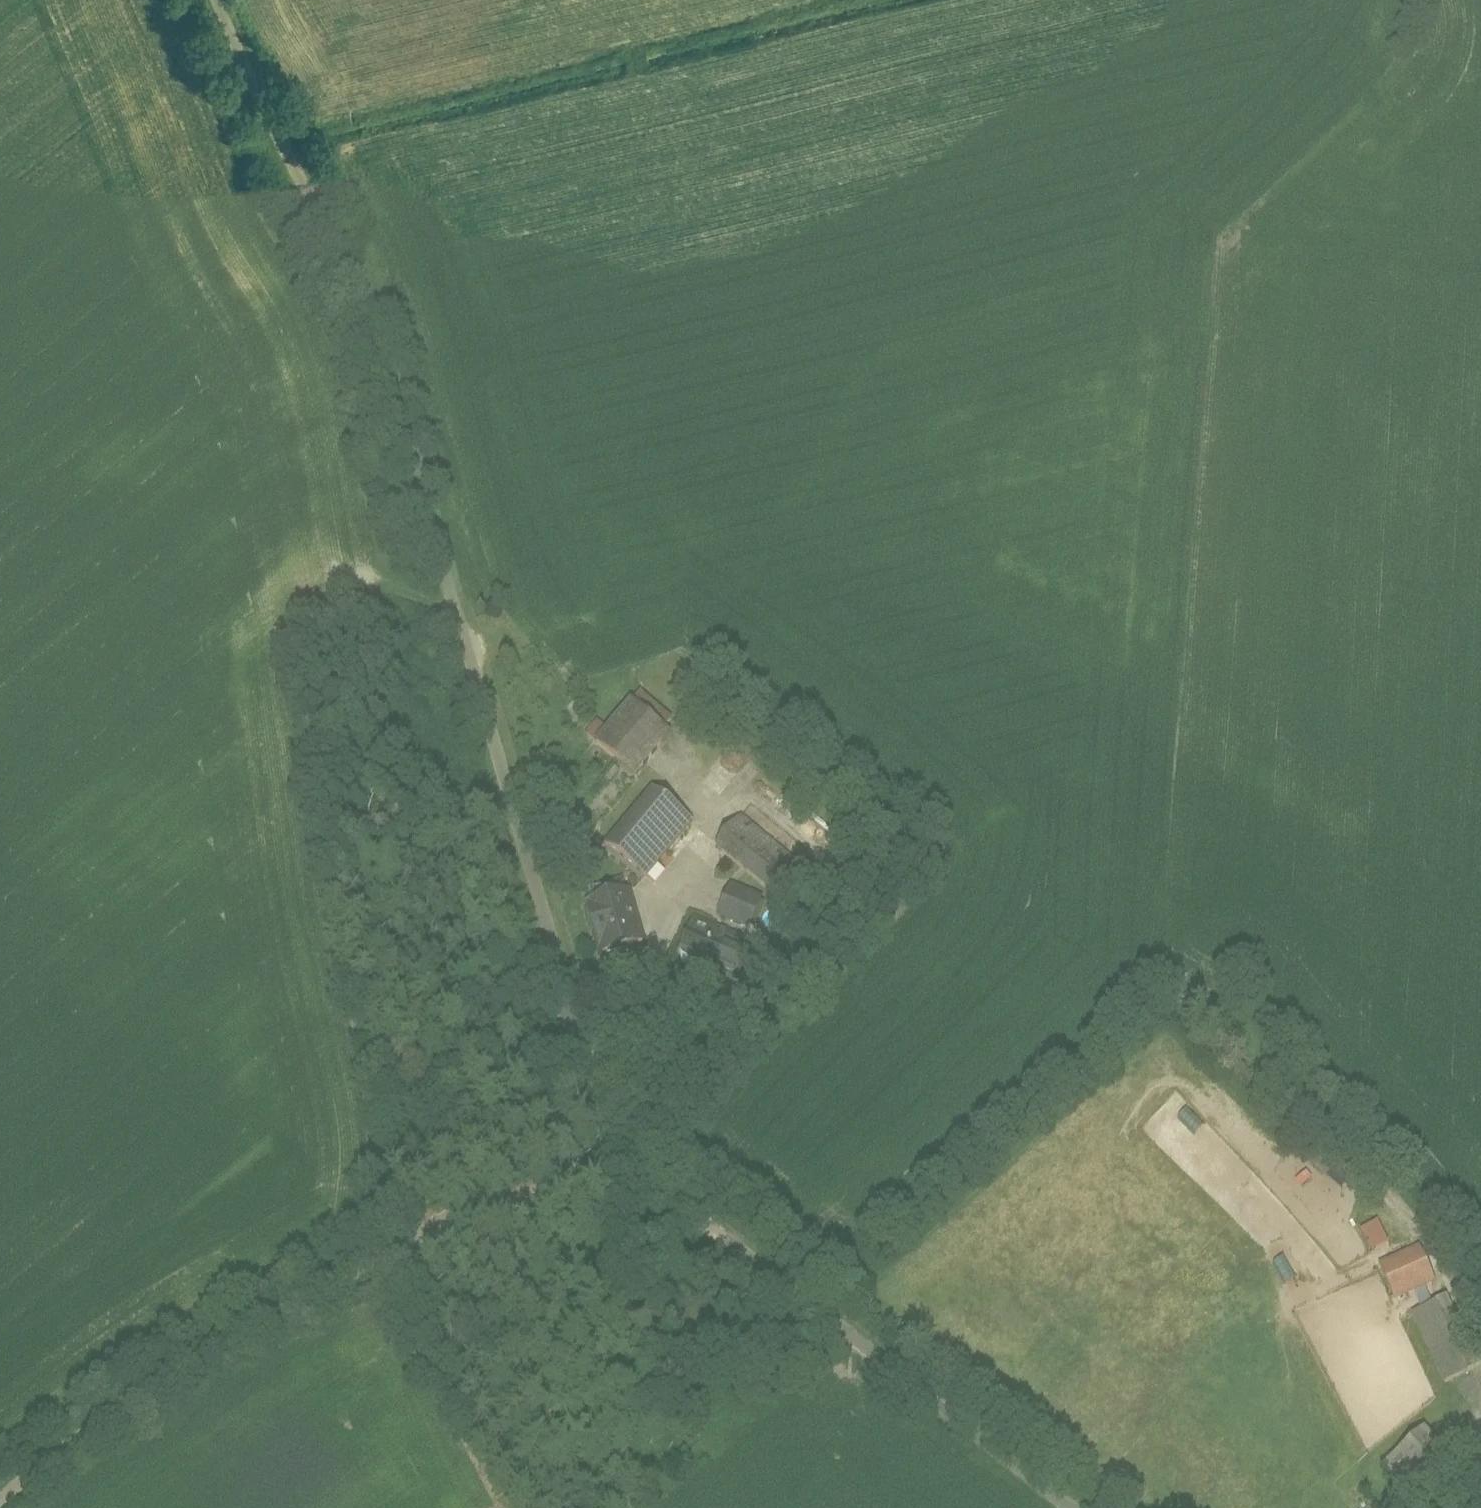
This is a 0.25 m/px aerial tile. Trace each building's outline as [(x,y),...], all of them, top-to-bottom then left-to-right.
[(596,742),(637,776),(674,731),(634,697),(596,742)] [(604,845),(647,880),(694,822),(651,788),(604,845)] [(796,856),(741,813),(716,846),(770,889),(796,856)] [(771,899),(731,884),(717,918),(757,933),(771,899)] [(606,955),(647,944),(632,888),(591,899),(606,955)] [(780,949),(694,915),(679,952),(765,986),(780,949)] [(1363,1227),(1374,1250),(1394,1241),(1383,1218),(1363,1227)] [(1379,1264),(1395,1303),(1436,1286),(1420,1247),(1379,1264)] [(1413,1314),(1445,1384),(1480,1368),(1448,1298),(1413,1314)] [(1401,1489),(1446,1446),(1414,1412),(1368,1455),(1401,1489)]
